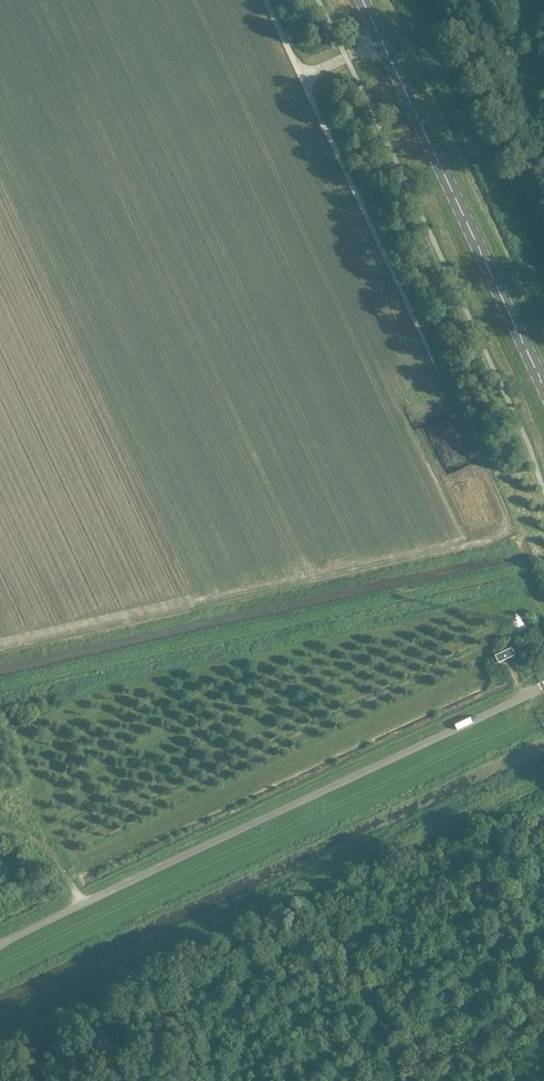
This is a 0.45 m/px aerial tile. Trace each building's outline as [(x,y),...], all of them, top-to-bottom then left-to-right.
[(526,619),(512,624),(518,638),(531,632),(526,619)] [(515,655),(512,648),(495,656),(499,663),(515,655)]
